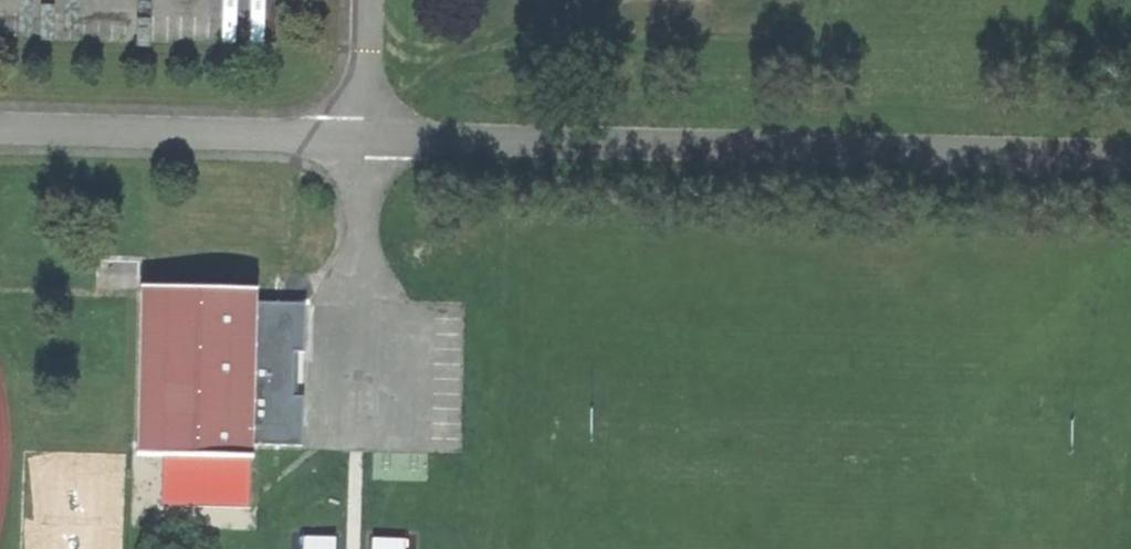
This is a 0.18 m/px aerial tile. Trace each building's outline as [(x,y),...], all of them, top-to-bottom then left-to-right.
[(248,444),(301,445),(305,302),(252,301),(253,288),(144,287),(140,454),(248,456),(248,444)]
